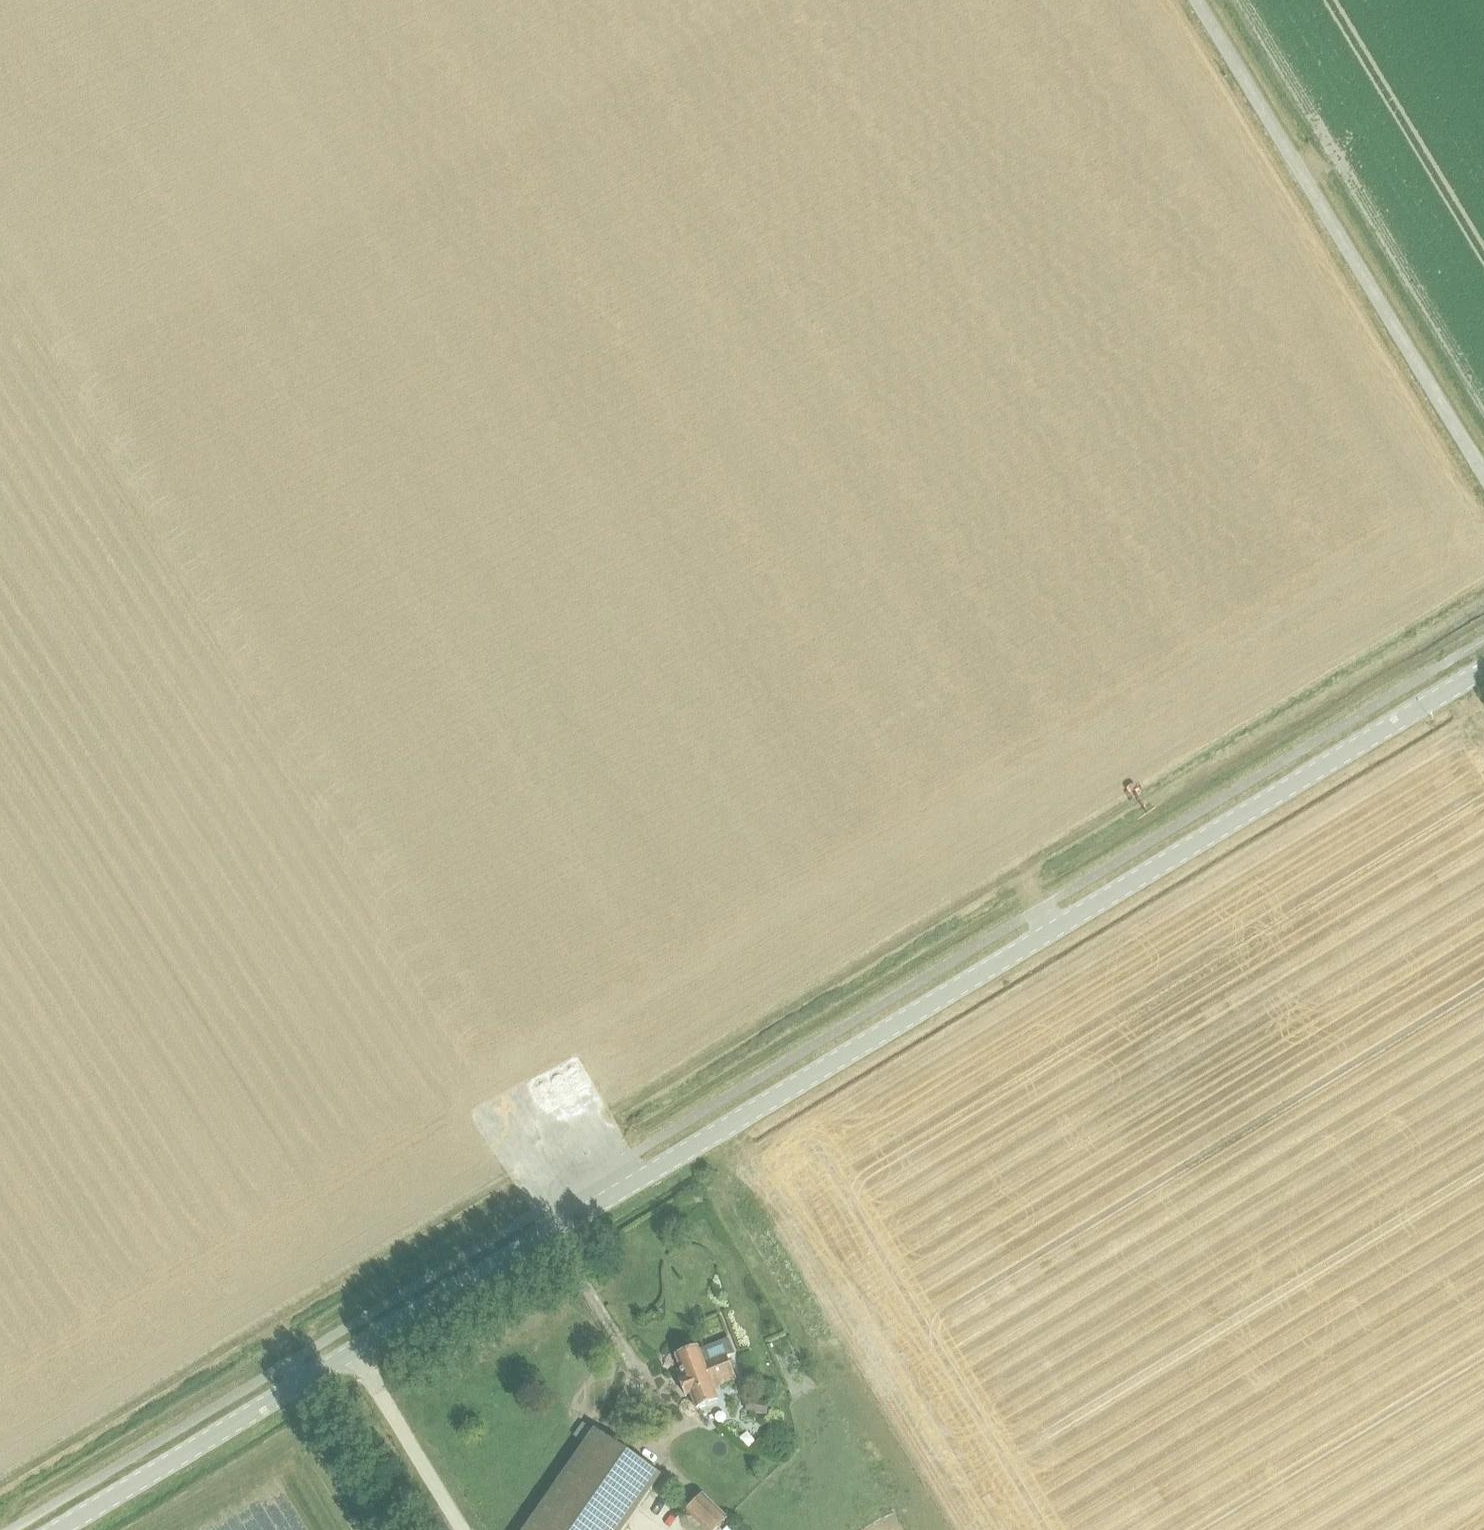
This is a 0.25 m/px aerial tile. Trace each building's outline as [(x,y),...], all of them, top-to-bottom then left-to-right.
[(681,1369),(675,1371),(684,1396),(691,1394),(697,1409),(717,1401),(711,1388),(735,1379),(727,1358),(735,1355),(729,1340),(703,1350),(698,1352),(696,1348),(676,1356),(681,1369)] [(749,1400),(746,1411),(767,1416),(769,1404),(749,1400)] [(583,1424),(574,1437),(585,1445),(586,1443),(594,1431),(583,1424)] [(595,1429),(594,1431),(586,1443),(585,1445),(527,1529),(624,1529),(662,1475),(595,1429)] [(726,1518),(701,1494),(686,1510),(708,1529),(715,1529),(726,1518)]
